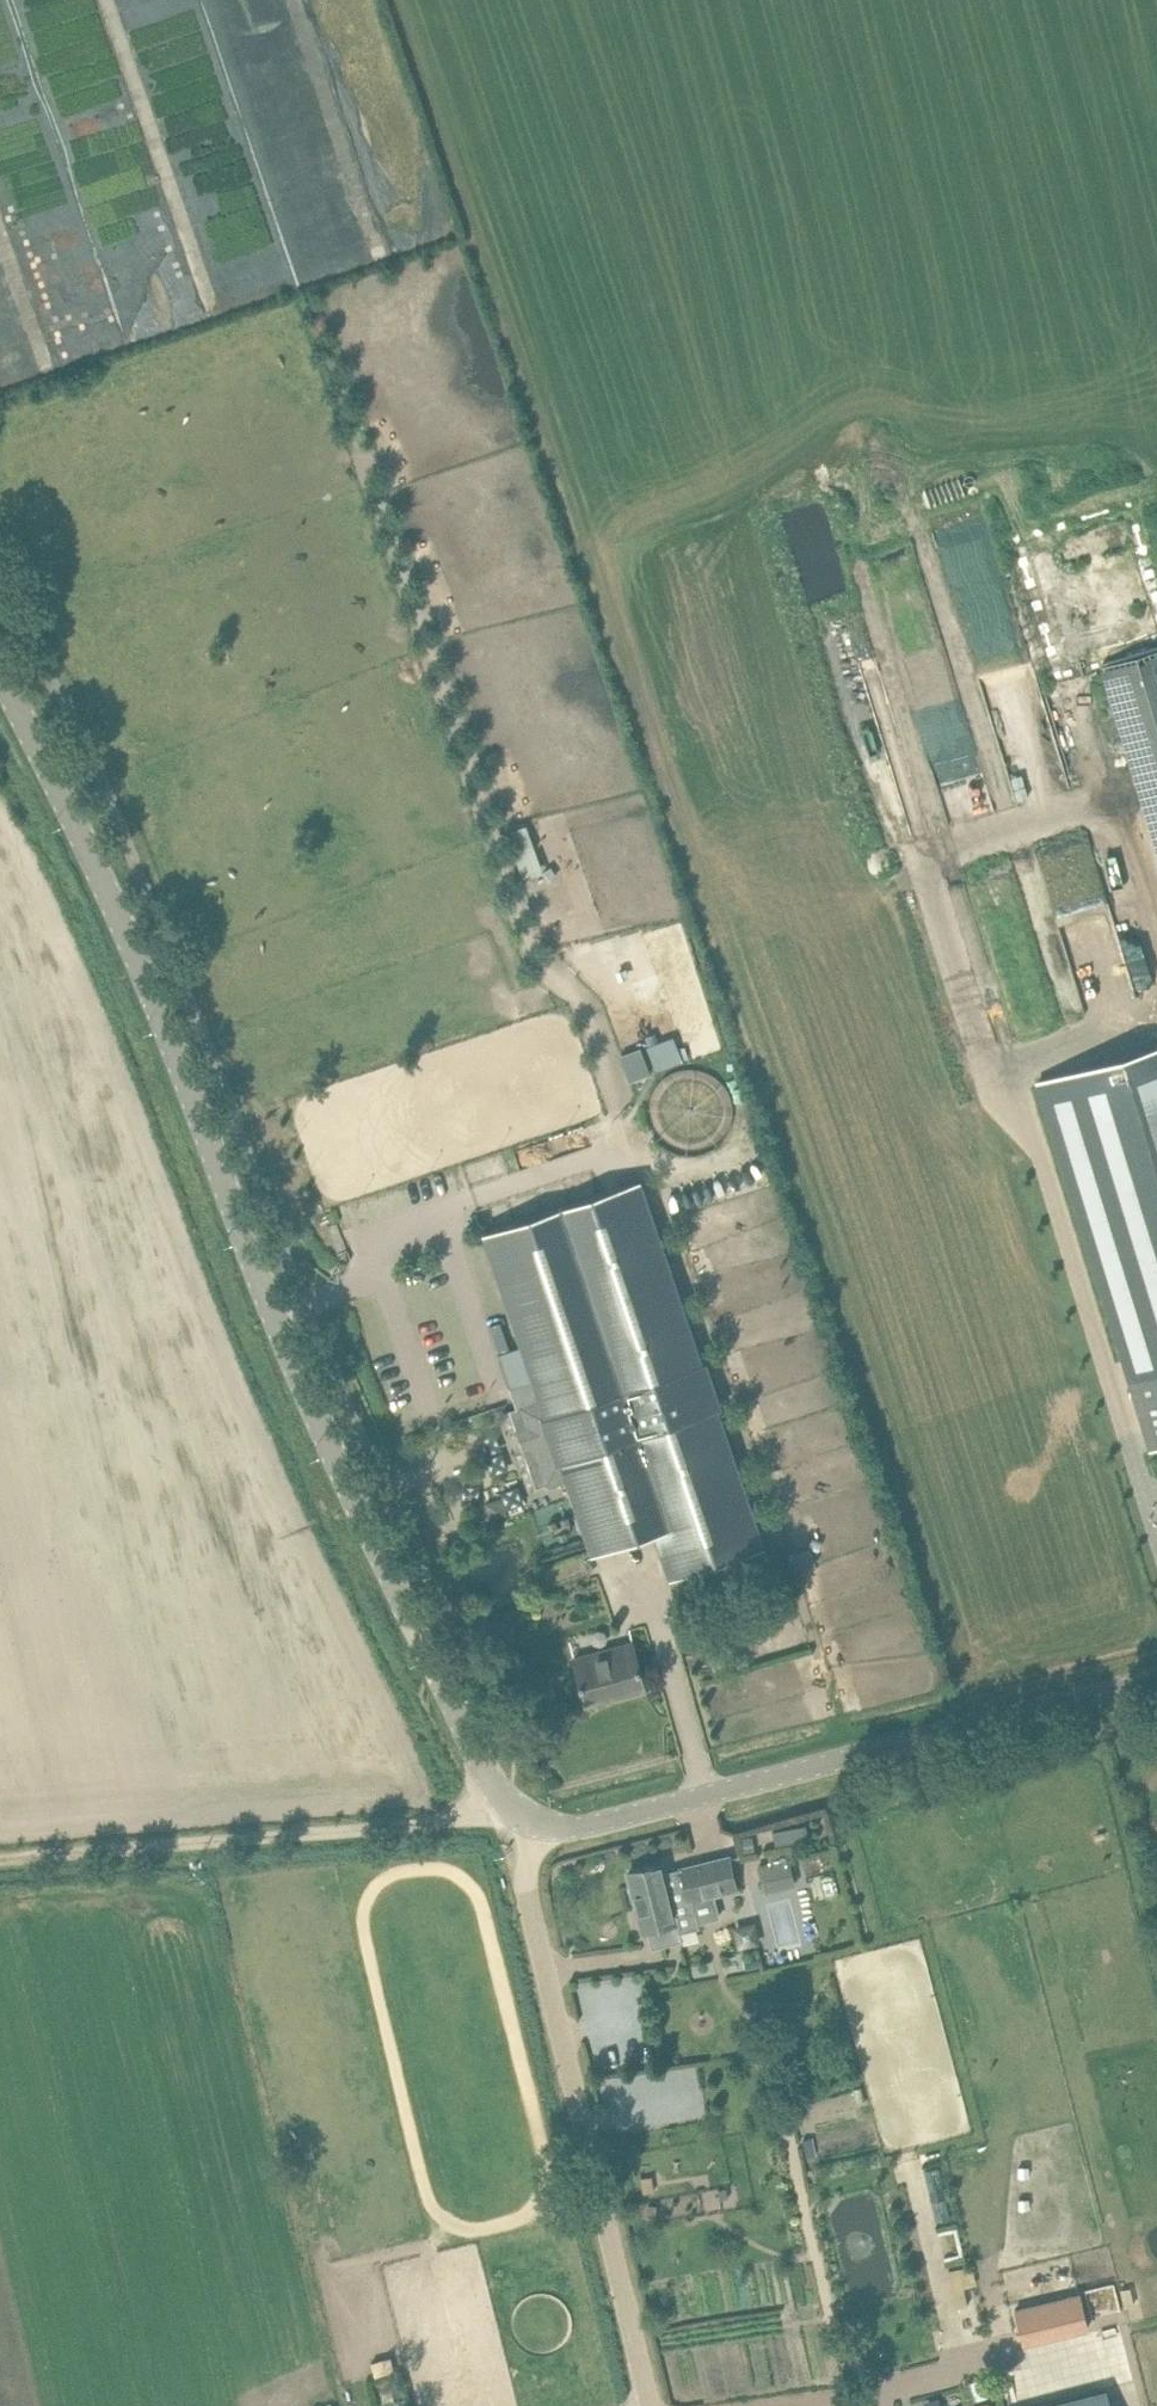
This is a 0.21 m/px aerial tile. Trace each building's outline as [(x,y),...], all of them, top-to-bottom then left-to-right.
[(1136,498),(1015,533),(1057,678),(1156,646),(1156,571),(1136,498)] [(1116,659),(1156,838),(1156,650),(1116,659)] [(508,833),(527,878),(551,869),(532,823),(508,833)] [(625,1054),(633,1077),(685,1059),(677,1036),(625,1054)] [(1039,1081),(1102,1288),(1151,1448),(1150,1449),(1151,1449),(1156,1447),(1156,1044),(1039,1081)] [(703,1362),(641,1179),(483,1233),(544,1415),(541,1415),(557,1463),(560,1461),(591,1553),(653,1532),(668,1577),(765,1545),(718,1409),(722,1407),(706,1360),(703,1362)] [(575,1658),(574,1658),(586,1703),(646,1686),(633,1642),(613,1648),(614,1653),(576,1663),(575,1658)] [(806,1824),(773,1830),(775,1844),(808,1838),(806,1824)] [(752,1834),(741,1836),(743,1852),(754,1850),(752,1834)] [(661,1863),(629,1871),(643,1929),(647,1928),(652,1948),(682,1940),(680,1929),(697,1925),(691,1900),(737,1888),(729,1856),(681,1867),(681,1869),(664,1873),(661,1863)] [(789,1856),(757,1864),(764,1891),(796,1884),(789,1856)] [(737,1924),(743,1945),(763,1940),(757,1919),(737,1924)] [(1029,2341),(1099,2326),(1091,2289),(1021,2304),(1029,2341)] [(969,2398),(992,2396),(990,2377),(967,2379),(969,2398)] [(1047,2405),(1112,2405),(1107,2390),(1047,2405)]
